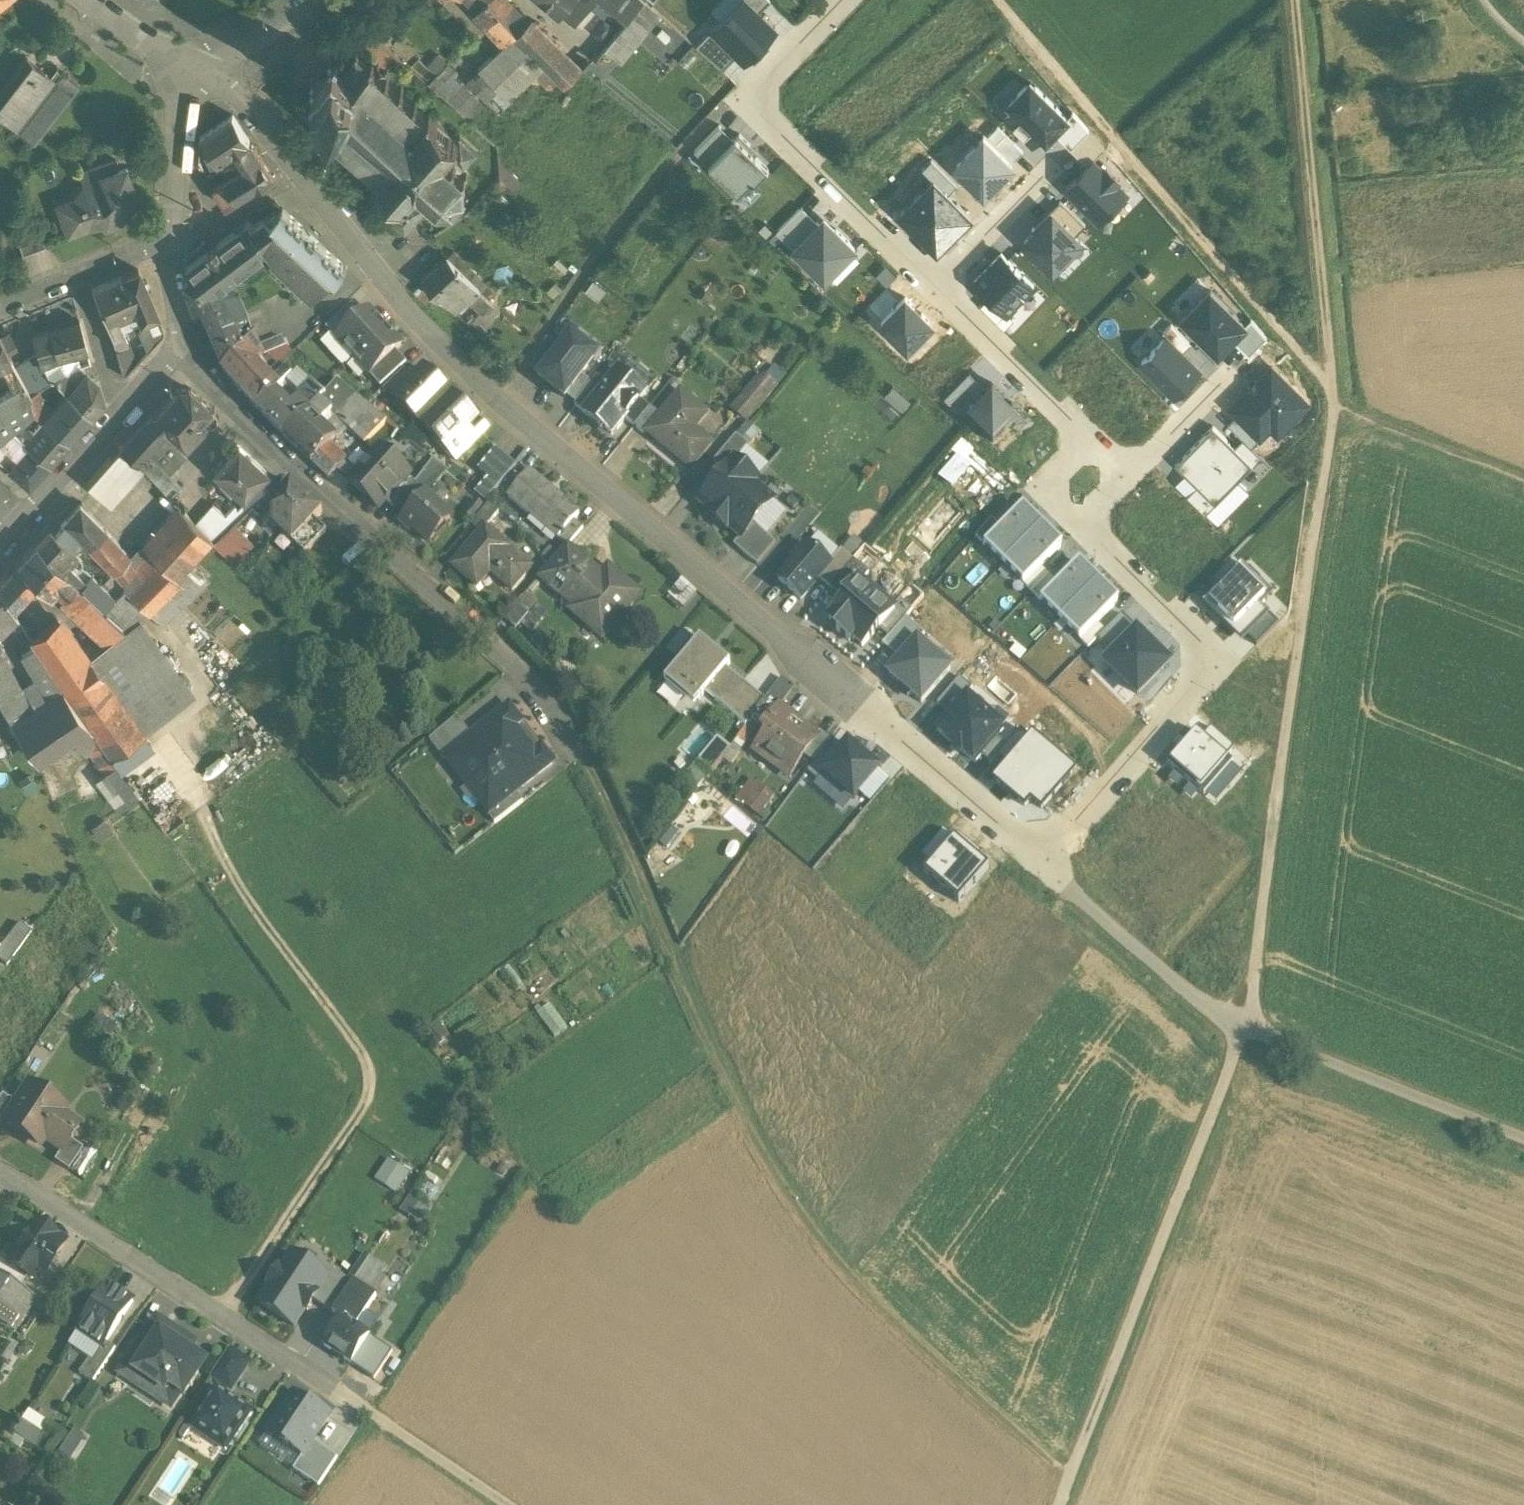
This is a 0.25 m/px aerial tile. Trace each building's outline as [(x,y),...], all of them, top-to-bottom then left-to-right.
[(475,11),(489,1),(488,0),(464,0),(475,11)] [(489,1),(504,19),(513,9),(503,0),(490,0),(489,1)] [(561,12),(571,0),(548,0),(561,12)] [(561,12),(576,23),(592,5),(605,16),(611,8),(627,22),(645,0),(571,0),(561,12)] [(627,22),(605,49),(622,63),(662,15),(645,0),(627,22)] [(740,54),(745,59),(776,27),(760,12),(748,0),(741,0),(713,28),(740,54)] [(760,12),(771,0),(748,0),(760,12)] [(504,19),(489,1),(476,12),(505,44),(514,36),(518,33),(504,19)] [(529,23),(514,8),(513,9),(504,19),(518,33),(529,23)] [(579,70),(531,21),(529,23),(518,33),(514,36),(545,65),(557,77),(565,85),(579,70)] [(713,28),(697,45),(723,71),(740,54),(713,28)] [(545,65),(514,36),(505,44),(479,68),(510,99),(536,74),(545,65)] [(416,101),(413,104),(401,93),(404,90),(401,88),(399,91),(388,80),(390,77),(388,74),(385,77),(384,76),(386,73),(388,73),(388,71),(386,71),(379,65),(379,63),(377,63),(377,65),(374,68),(373,66),(375,63),(373,61),(370,64),(369,63),(369,64),(358,53),(358,50),(355,50),(356,53),(354,55),(354,56),(345,66),(344,66),(341,69),(337,65),(340,62),(337,59),(334,61),(332,59),(329,62),(332,65),(317,81),(314,78),(311,82),(313,84),(311,87),(314,91),(315,94),(317,96),(309,105),(307,106),(304,107),(305,109),(308,109),(310,111),(319,119),(319,120),(317,123),(319,125),(322,122),(324,124),(321,127),(319,127),(320,129),(321,129),(328,135),(328,137),(330,137),(330,135),(333,132),(334,133),(332,136),(334,138),(337,135),(349,146),(346,149),(349,152),(351,148),(363,159),(360,162),(363,164),(366,161),(377,172),(374,174),(379,179),(380,179),(401,198),(402,200),(397,206),(414,221),(430,204),(425,199),(429,195),(438,202),(436,206),(440,207),(441,203),(453,202),(455,207),(458,205),(457,201),(465,192),(469,194),(470,190),(466,189),(466,176),(469,175),(468,171),(464,173),(460,170),(464,165),(465,166),(478,151),(460,136),(458,138),(455,136),(454,136),(435,118),(430,114),(427,116),(416,106),(419,103),(416,101)] [(25,56),(0,88),(0,116),(13,126),(12,128),(16,131),(17,129),(34,142),(72,92),(59,82),(64,75),(57,73),(54,67),(49,74),(25,56)] [(437,76),(448,64),(439,56),(429,68),(437,76)] [(410,66),(419,74),(424,68),(415,60),(410,66)] [(437,76),(430,84),(469,118),(482,103),(454,75),(457,72),(448,64),(437,76)] [(545,65),(536,74),(547,87),(557,77),(545,65)] [(510,99),(479,68),(467,81),(486,100),(484,102),(497,114),(510,99)] [(1046,139),(1054,131),(1068,117),(1030,80),(1009,102),(1014,106),(1005,115),(1034,143),(1042,135),(1046,139)] [(1054,131),(1071,148),(1088,130),(1073,111),(1068,117),(1054,131)] [(231,116),(200,138),(218,165),(236,152),(249,143),(231,116)] [(695,150),(709,164),(734,139),(720,125),(695,150)] [(997,125),(988,134),(1015,160),(1024,151),(997,125)] [(734,139),(709,164),(739,193),(751,180),(754,183),(768,168),(747,148),(751,144),(740,133),(734,139)] [(994,182),(1011,165),(983,137),(956,164),(989,197),(999,187),(994,182)] [(249,143),(236,152),(245,167),(242,169),(254,188),(271,177),(249,143)] [(111,156),(76,168),(81,181),(70,194),(53,200),(65,234),(100,221),(104,224),(119,219),(136,198),(126,169),(117,172),(111,156)] [(1104,170),(1093,159),(1088,165),(1066,186),(1100,219),(1127,192),(1116,181),(1119,178),(1107,167),(1104,170)] [(934,179),(949,193),(957,185),(932,160),(923,168),(934,179)] [(242,169),(213,188),(226,206),(254,188),(242,169)] [(902,212),(938,248),(971,215),(949,193),(934,179),(902,212)] [(1075,234),(1085,224),(1063,202),(1053,212),(1075,234)] [(801,206),(777,231),(794,247),(818,222),(801,206)] [(266,216),(252,226),(248,221),(247,221),(236,230),(259,259),(270,251),(274,256),(273,257),(287,270),(288,270),(313,294),(329,277),(333,281),(346,267),(281,207),(270,219),(266,216)] [(1081,240),(1075,234),(1053,212),(1025,241),(1053,268),(1081,240)] [(825,278),(855,247),(824,217),(818,222),(794,247),(825,278)] [(44,245),(36,222),(14,230),(22,253),(44,245)] [(236,230),(187,267),(192,274),(184,282),(198,318),(226,305),(217,292),(259,259),(236,230)] [(990,295),(1007,312),(1034,285),(1002,253),(975,280),(990,295)] [(468,277),(448,255),(424,278),(445,300),(468,277)] [(136,269),(119,277),(134,311),(139,321),(156,314),(136,269)] [(119,277),(90,290),(105,323),(116,319),(126,314),(134,311),(119,277)] [(468,277),(445,300),(456,310),(471,295),(474,297),(476,295),(481,290),(468,277)] [(1232,338),(1246,324),(1210,288),(1181,317),(1217,353),(1232,338)] [(869,306),(883,320),(899,303),(885,289),(869,306)] [(481,290),(476,295),(482,302),(487,297),(481,290)] [(1007,312),(990,295),(980,305),(1004,329),(1014,319),(1007,312)] [(883,320),(881,321),(913,352),(928,337),(923,332),(932,323),(906,297),(899,303),(883,320)] [(226,305),(198,318),(211,345),(234,336),(230,325),(243,319),(235,301),(226,305)] [(352,303),(325,327),(336,339),(362,315),(352,303)] [(362,315),(336,339),(352,357),(384,327),(368,309),(362,315)] [(134,311),(126,314),(132,329),(136,327),(141,325),(139,321),(134,311)] [(156,314),(139,321),(141,325),(136,327),(142,342),(146,350),(159,335),(160,333),(161,330),(160,327),(156,314)] [(116,319),(105,323),(111,337),(123,375),(135,361),(116,319)] [(1232,338),(1249,354),(1268,335),(1251,319),(1246,324),(1232,338)] [(78,320),(48,328),(55,356),(86,349),(78,320)] [(1167,336),(1182,350),(1191,342),(1172,323),(1163,332),(1167,336)] [(384,327),(352,357),(369,374),(395,350),(401,345),(384,327)] [(48,328),(32,333),(40,349),(35,352),(41,363),(55,356),(48,328)] [(234,336),(211,345),(222,371),(241,353),(234,336)] [(539,378),(564,398),(566,396),(582,376),(598,356),(572,336),(561,350),(540,376),(539,378)] [(1140,363),(1173,396),(1201,369),(1182,350),(1167,336),(1140,363)] [(9,358),(0,339),(0,362),(9,358)] [(241,353),(222,371),(244,395),(260,380),(249,369),(260,358),(253,341),(241,353)] [(531,369),(540,376),(561,350),(547,341),(531,369)] [(142,342),(135,345),(140,356),(146,350),(142,342)] [(395,350),(369,374),(379,386),(406,362),(395,350)] [(41,363),(35,352),(20,361),(28,373),(36,387),(41,384),(51,378),(45,370),(41,363)] [(272,360),(268,357),(262,361),(266,366),(272,360)] [(0,362),(0,364),(13,385),(22,380),(21,378),(9,360),(9,358),(0,362)] [(57,364),(45,370),(51,378),(62,374),(57,364)] [(1127,365),(1118,374),(1143,399),(1152,390),(1127,365)] [(279,366),(265,378),(277,390),(285,382),(291,376),(279,366)] [(1272,366),(1231,407),(1237,413),(1260,437),(1271,426),(1278,433),(1308,403),(1272,366)] [(62,374),(51,378),(65,393),(66,394),(73,387),(68,380),(78,374),(83,368),(83,367),(62,374)] [(403,370),(383,388),(395,399),(399,395),(398,394),(412,379),(403,370)] [(412,379),(398,394),(399,395),(410,406),(408,408),(408,412),(420,424),(448,395),(435,383),(435,380),(426,371),(420,371),(412,379)] [(970,371),(945,397),(962,413),(987,388),(970,371)] [(311,384),(296,372),(291,376),(285,382),(299,396),(311,384)] [(645,394),(618,372),(607,386),(585,415),(600,426),(605,419),(618,429),(622,424),(625,419),(641,400),(645,394)] [(735,412),(754,424),(780,385),(762,372),(735,412)] [(28,373),(21,378),(22,380),(29,392),(36,387),(28,373)] [(73,387),(66,394),(87,415),(100,400),(95,382),(85,374),(73,387)] [(1157,413),(1143,399),(1118,374),(1092,400),(1131,439),(1157,413)] [(582,376),(566,396),(577,404),(592,384),(582,376)] [(260,380),(244,395),(257,409),(275,392),(277,390),(265,378),(262,382),(260,380)] [(575,407),(585,415),(607,386),(597,379),(592,384),(577,404),(575,407)] [(993,382),(987,388),(962,413),(993,444),(1024,413),(993,382)] [(366,407),(336,383),(324,396),(319,401),(331,413),(345,427),(366,407)] [(29,392),(27,393),(30,409),(35,404),(41,400),(42,398),(40,396),(47,391),(41,384),(36,387),(29,392)] [(275,392),(257,409),(283,436),(308,412),(319,401),(324,396),(311,384),(299,396),(288,406),(275,392)] [(179,388),(154,415),(167,427),(169,429),(168,429),(182,443),(184,445),(204,424),(205,423),(200,419),(210,409),(187,387),(179,388)] [(7,427),(17,419),(24,413),(9,388),(0,392),(0,433),(7,427)] [(661,416),(647,434),(648,434),(692,471),(714,445),(695,430),(708,414),(681,392),(661,416)] [(51,410),(43,420),(66,439),(87,415),(66,394),(65,393),(51,410)] [(448,395),(420,424),(433,436),(437,436),(439,434),(450,445),(452,446),(466,432),(474,423),(474,418),(465,408),(462,408),(448,395)] [(51,410),(41,400),(35,404),(38,407),(34,412),(43,420),(51,410)] [(635,427),(651,408),(641,400),(625,419),(635,427)] [(35,404),(30,409),(34,412),(38,407),(35,404)] [(366,407),(345,427),(346,428),(363,444),(367,440),(385,423),(366,407)] [(661,416),(651,408),(635,427),(646,436),(648,434),(647,434),(661,416)] [(215,413),(210,409),(200,419),(205,423),(204,424),(211,424),(215,419),(215,413)] [(308,412),(283,436),(311,463),(328,445),(335,438),(321,424),(308,412)] [(345,427),(331,413),(321,424),(335,438),(346,428),(345,427)] [(1243,438),(1251,446),(1260,437),(1237,413),(1227,422),(1243,438)] [(167,427),(154,415),(149,420),(146,417),(121,445),(137,461),(146,451),(167,427)] [(17,419),(7,427),(22,441),(31,431),(17,419)] [(66,439),(43,420),(31,431),(22,441),(26,445),(47,461),(66,439)] [(385,423),(367,440),(378,451),(397,432),(385,423)] [(1214,425),(1176,464),(1197,485),(1215,503),(1253,464),(1235,446),(1214,425)] [(7,467),(26,445),(22,441),(7,427),(0,433),(0,461),(7,467)] [(167,427),(146,451),(164,470),(181,450),(178,447),(182,443),(168,429),(169,429),(167,427)] [(466,432),(452,446),(450,445),(446,449),(457,459),(475,441),(466,432)] [(736,436),(713,464),(724,473),(734,461),(735,462),(748,447),(736,436)] [(1251,446),(1243,438),(1235,446),(1253,464),(1261,456),(1251,446)] [(265,471),(236,444),(213,469),(242,496),(258,479),(265,471)] [(26,445),(7,467),(27,484),(47,461),(26,445)] [(121,445),(85,484),(109,505),(119,495),(142,468),(143,467),(137,461),(121,445)] [(328,445),(311,463),(328,479),(345,462),(328,445)] [(516,465),(495,448),(477,469),(487,478),(474,493),(485,502),(516,465)] [(164,470),(146,451),(137,461),(143,467),(142,468),(165,492),(172,485),(175,482),(164,470)] [(381,452),(370,464),(368,462),(349,483),(377,509),(384,501),(407,476),(381,452)] [(735,462),(734,461),(724,473),(700,502),(712,513),(710,516),(727,529),(728,527),(741,538),(742,538),(753,525),(773,502),(753,485),(757,481),(735,462)] [(532,474),(509,500),(556,540),(578,513),(532,474)] [(407,476),(384,501),(394,510),(415,483),(407,476)] [(225,515),(216,506),(197,526),(210,538),(213,542),(233,522),(267,490),(258,479),(242,496),(225,515)] [(291,485),(262,516),(270,524),(268,526),(273,530),(275,528),(291,543),(312,520),(320,512),(291,485)] [(1215,503),(1197,485),(1187,495),(1206,513),(1215,503)] [(426,498),(406,521),(431,543),(451,519),(426,498)] [(172,499),(163,509),(169,514),(177,505),(172,499)] [(104,528),(80,503),(55,532),(72,549),(79,543),(85,548),(88,545),(104,528)] [(144,543),(143,544),(157,559),(175,578),(185,566),(210,538),(197,526),(177,505),(169,514),(154,531),(144,543)] [(984,547),(1003,566),(1043,526),(1023,507),(1000,530),(984,547)] [(312,520),(291,543),(304,555),(324,532),(312,520)] [(976,539),(984,547),(1000,530),(991,521),(976,539)] [(233,522),(213,542),(233,562),(253,543),(233,522)] [(72,549),(55,532),(49,525),(34,541),(64,570),(69,564),(77,555),(72,549)] [(776,544),(753,525),(742,538),(741,538),(734,546),(757,566),(776,544)] [(1062,545),(1043,526),(1003,566),(1023,585),(1040,568),(1062,545)] [(128,554),(104,528),(88,545),(103,559),(113,568),(124,557),(128,554)] [(485,530),(452,567),(478,589),(493,571),(515,589),(532,570),(485,530)] [(858,557),(868,545),(856,535),(846,548),(858,557)] [(64,570),(34,541),(5,574),(25,592),(35,581),(43,588),(49,581),(63,594),(75,581),(64,570)] [(807,546),(778,582),(802,601),(831,565),(807,546)] [(819,581),(830,588),(853,561),(843,552),(819,581)] [(562,553),(539,579),(549,588),(572,562),(562,553)] [(619,590),(579,554),(572,562),(549,588),(560,598),(565,593),(594,619),(587,627),(603,641),(642,597),(626,583),(619,590)] [(132,566),(124,557),(113,568),(121,577),(132,566)] [(157,559),(128,591),(147,609),(177,580),(175,578),(157,559)] [(830,588),(843,599),(859,581),(861,583),(868,574),(853,561),(830,588)] [(1040,603),(1059,622),(1098,582),(1079,563),(1057,585),(1040,603)] [(85,580),(69,564),(64,570),(75,581),(79,585),(85,580)] [(177,580),(147,609),(161,624),(202,584),(185,566),(175,578),(177,580)] [(1023,585),(1031,594),(1048,576),(1040,568),(1023,585)] [(1236,570),(1202,605),(1215,618),(1220,614),(1238,632),(1240,629),(1260,608),(1268,601),(1236,570)] [(5,574),(0,579),(0,589),(11,607),(21,596),(25,592),(5,574)] [(114,596),(91,574),(85,580),(79,585),(103,608),(114,596)] [(1031,594),(1040,603),(1057,585),(1048,576),(1031,594)] [(63,594),(59,598),(105,643),(125,629),(103,608),(79,585),(75,581),(63,594)] [(844,600),(829,619),(839,627),(836,630),(849,642),(852,639),(862,647),(878,629),(879,630),(895,612),(893,610),(861,583),(859,581),(843,599),(844,600)] [(1119,602),(1098,582),(1059,622),(1080,642),(1097,624),(1119,602)] [(114,596),(103,608),(125,629),(141,618),(142,620),(150,612),(147,609),(128,591),(123,587),(114,596)] [(0,589),(0,629),(11,617),(15,614),(11,607),(0,589)] [(21,596),(11,607),(15,614),(18,618),(29,611),(21,596)] [(895,612),(879,630),(889,639),(906,619),(913,612),(900,601),(893,610),(895,612)] [(517,605),(503,620),(516,631),(529,616),(517,605)] [(1240,629),(1257,646),(1278,625),(1260,608),(1240,629)] [(78,638),(56,616),(28,635),(33,643),(47,664),(61,684),(69,695),(101,672),(89,654),(78,638)] [(1097,642),(1114,658),(1136,636),(1139,633),(1122,617),(1106,633),(1097,642)] [(105,643),(89,654),(101,672),(142,730),(194,694),(142,620),(141,618),(125,629),(105,643)] [(925,635),(906,619),(889,639),(883,646),(900,661),(917,642),(925,635)] [(1097,624),(1080,642),(1089,650),(1097,642),(1106,633),(1097,624)] [(681,656),(691,636),(681,631),(671,651),(681,656)] [(1114,658),(1107,666),(1138,696),(1167,666),(1157,656),(1159,654),(1148,644),(1147,646),(1136,636),(1114,658)] [(701,639),(669,676),(699,701),(705,693),(726,668),(730,664),(701,639)] [(950,671),(917,642),(900,661),(888,675),(921,704),(950,671)] [(33,643),(21,652),(34,672),(47,664),(33,643)] [(0,664),(0,696),(13,686),(2,663),(0,664)] [(47,664),(34,672),(48,693),(61,684),(47,664)] [(743,683),(726,668),(705,693),(723,708),(743,683)] [(101,672),(69,695),(87,722),(100,740),(109,752),(142,730),(101,672)] [(960,679),(937,706),(949,716),(965,698),(972,689),(960,679)] [(0,696),(0,701),(3,706),(25,691),(19,682),(13,686),(0,696)] [(765,702),(743,683),(723,708),(722,708),(746,727),(750,722),(765,702)] [(33,705),(12,721),(24,741),(36,758),(72,733),(87,722),(69,695),(61,684),(48,693),(33,705)] [(25,691),(3,706),(12,721),(33,705),(25,691)] [(965,698),(949,716),(937,729),(952,743),(951,744),(962,753),(963,751),(976,763),(982,757),(997,739),(1004,732),(965,698)] [(765,702),(750,722),(761,731),(777,710),(765,702)] [(795,716),(780,705),(777,710),(761,731),(766,734),(755,748),(777,765),(776,766),(789,776),(804,757),(819,737),(818,737),(793,718),(795,716)] [(445,758),(467,786),(530,736),(508,708),(471,738),(445,758)] [(445,758),(471,738),(456,720),(431,740),(445,758)] [(87,722),(72,733),(85,752),(89,749),(88,748),(100,740),(87,722)] [(1226,759),(1234,750),(1211,730),(1203,738),(1226,759)] [(1006,747),(997,758),(1009,768),(1033,741),(1021,731),(1006,747)] [(831,741),(821,733),(818,737),(819,737),(804,757),(814,764),(828,745),(831,741)] [(1226,759),(1203,738),(1197,733),(1167,766),(1204,798),(1233,765),(1226,759)] [(553,765),(530,736),(467,786),(490,814),(516,794),(553,765)] [(997,739),(982,757),(991,765),(997,758),(1006,747),(997,739)] [(100,740),(88,748),(89,749),(103,769),(114,761),(109,752),(100,740)] [(1072,775),(1033,741),(1009,768),(996,783),(1025,808),(1031,801),(1042,810),(1072,775)] [(828,745),(814,764),(807,774),(817,783),(824,774),(823,773),(840,754),(828,745)] [(840,754),(823,773),(824,774),(854,800),(879,771),(848,745),(840,754)] [(96,783),(116,812),(138,797),(118,768),(96,783)] [(772,797),(751,781),(737,800),(764,821),(769,815),(762,811),(772,797)] [(523,803),(516,794),(490,814),(488,816),(495,825),(523,803)] [(943,832),(923,856),(934,866),(955,842),(943,832)] [(987,869),(955,842),(934,866),(925,877),(957,904),(987,869)] [(554,1032),(565,1024),(550,1004),(539,1013),(554,1032)] [(40,1074),(53,1045),(37,1038),(24,1067),(40,1074)] [(31,1090),(7,1126),(36,1146),(39,1142),(59,1156),(69,1143),(72,1137),(51,1124),(57,1114),(45,1106),(48,1101),(31,1090)] [(0,1099),(0,1126),(13,1106),(1,1098),(0,1099)] [(59,1156),(54,1165),(68,1173),(82,1152),(69,1143),(59,1156)] [(429,1214),(412,1204),(404,1217),(421,1227),(429,1214)] [(8,1267),(8,1268),(26,1280),(28,1281),(36,1270),(44,1276),(63,1247),(55,1241),(55,1240),(35,1227),(8,1267)] [(313,1301),(326,1280),(291,1258),(260,1306),(295,1329),(313,1301)] [(354,1285),(371,1296),(388,1270),(371,1259),(354,1285)] [(0,1261),(0,1279),(19,1291),(26,1280),(8,1268),(8,1267),(0,1261)] [(313,1301),(335,1315),(354,1285),(332,1271),(326,1280),(313,1301)] [(0,1279),(0,1328),(9,1334),(32,1300),(19,1291),(0,1279)] [(343,1320),(358,1329),(377,1300),(371,1296),(354,1285),(335,1315),(343,1320)] [(109,1287),(78,1334),(101,1350),(102,1350),(106,1345),(133,1303),(109,1287)] [(358,1329),(343,1320),(325,1348),(352,1365),(362,1349),(370,1337),(358,1329)] [(152,1325),(128,1360),(138,1367),(160,1335),(177,1346),(179,1343),(152,1325)] [(177,1346),(160,1335),(138,1367),(134,1373),(163,1392),(164,1393),(168,1387),(181,1396),(184,1397),(205,1365),(177,1346)] [(101,1350),(94,1361),(91,1360),(80,1376),(93,1385),(116,1351),(106,1345),(102,1350),(101,1350)] [(372,1355),(362,1349),(352,1366),(361,1372),(372,1355)] [(229,1352),(211,1379),(231,1392),(249,1365),(229,1352)] [(168,1387),(164,1393),(163,1392),(158,1400),(172,1410),(181,1396),(168,1387)] [(217,1392),(192,1430),(227,1453),(251,1415),(217,1392)] [(268,1434),(303,1457),(313,1442),(329,1417),(293,1394),(268,1434)] [(13,1435),(46,1457),(60,1436),(27,1414),(13,1435)] [(73,1462),(87,1437),(74,1429),(59,1454),(73,1462)] [(294,1471),(318,1487),(337,1458),(313,1442),(303,1457),(294,1471)]
